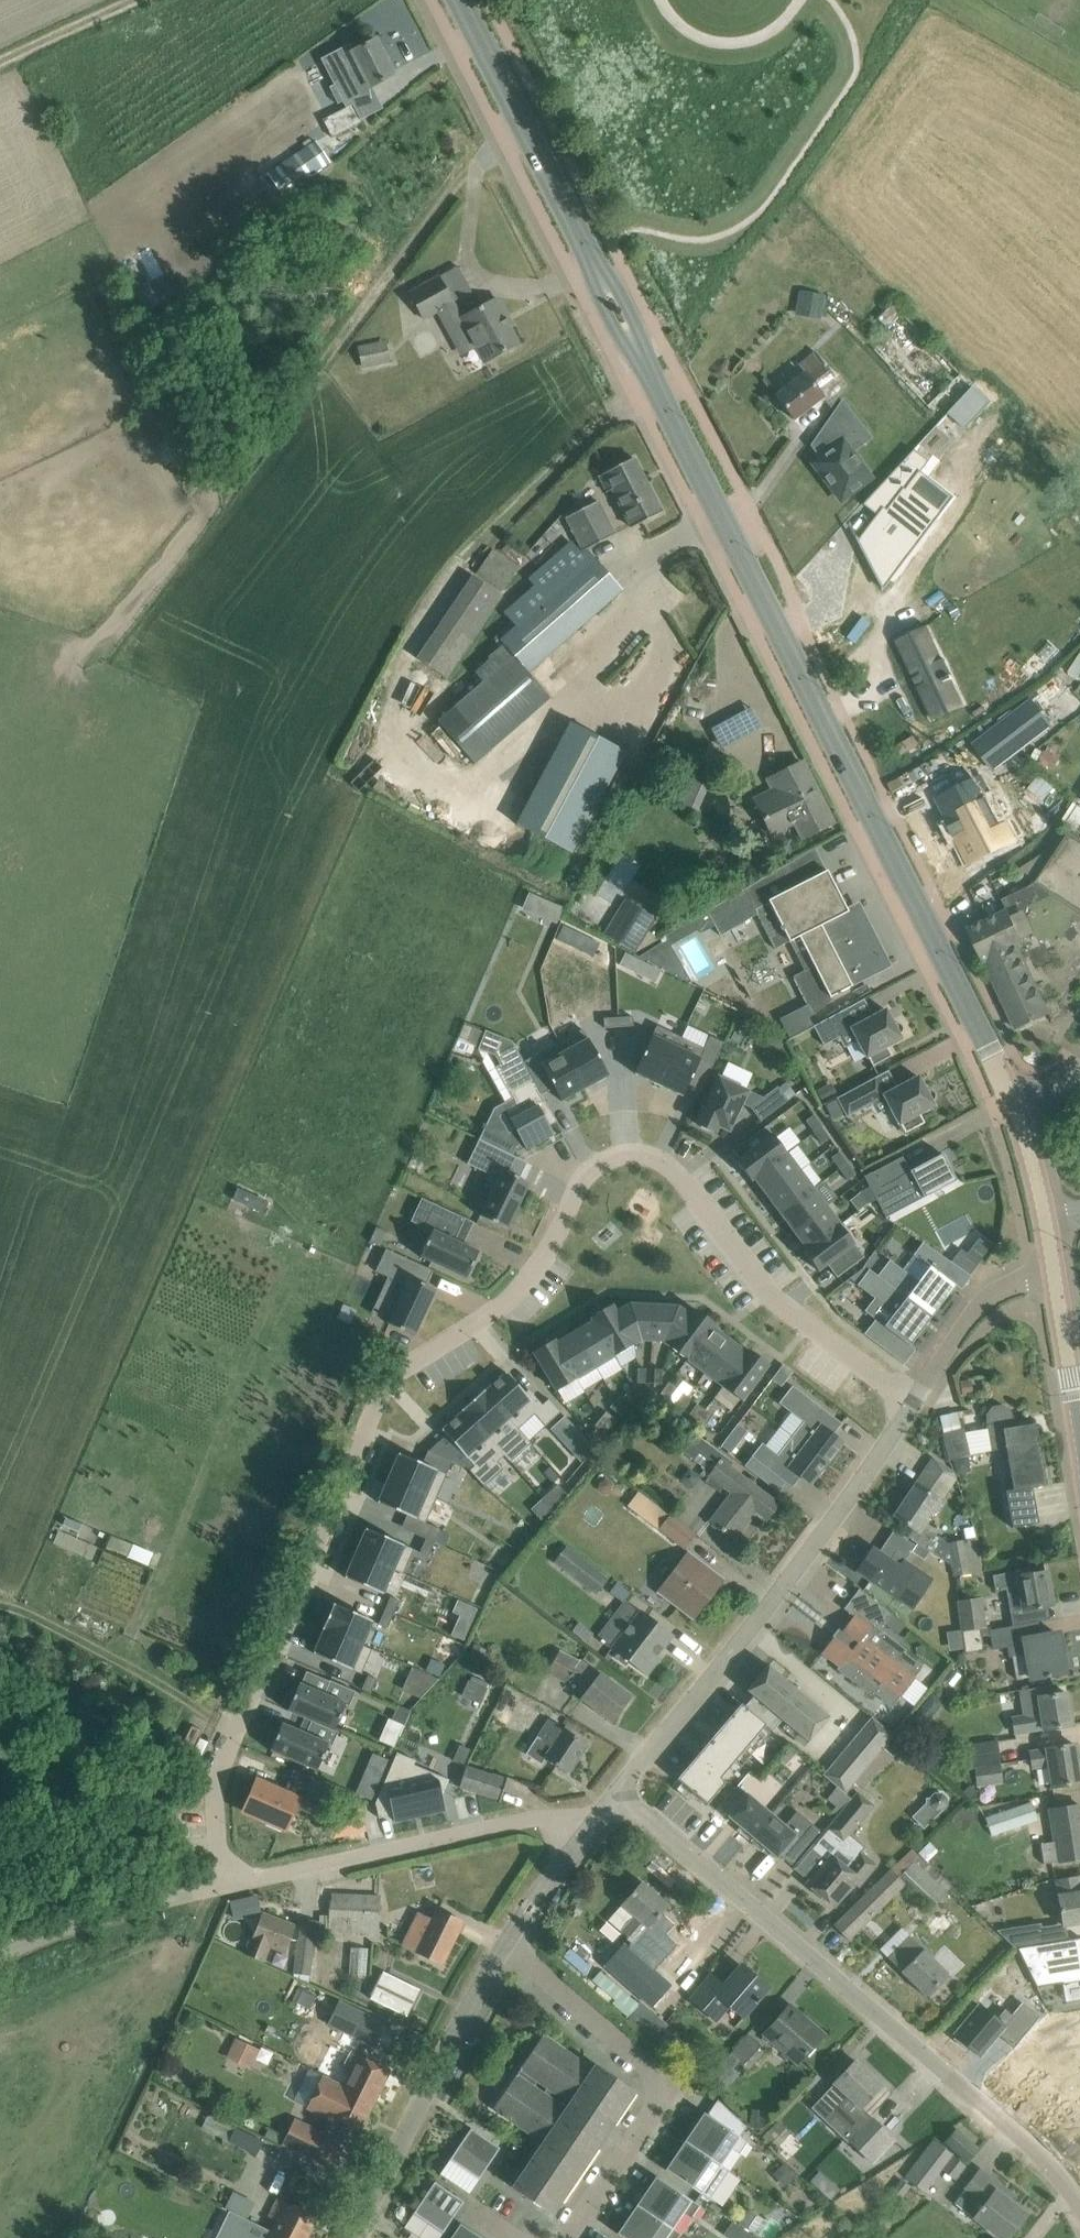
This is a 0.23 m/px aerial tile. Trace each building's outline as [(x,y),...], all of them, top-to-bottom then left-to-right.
[(346,80),(330,87),(338,103),(394,76),(376,40),(353,52),(351,47),(334,56),(346,80)] [(323,120),(332,137),(362,122),(353,104),(323,120)] [(267,174),(282,195),(329,162),(314,141),(267,174)] [(174,294),(162,272),(145,281),(157,304),(174,294)] [(439,277),(410,293),(424,318),(436,312),(451,339),(468,330),(485,362),(519,344),(504,317),(507,315),(498,298),(461,318),(453,303),(453,302),(439,277)] [(824,296),(801,292),(797,314),(820,318),(824,296)] [(358,347),(363,369),(389,363),(385,342),(358,347)] [(473,348),(462,353),(470,369),(481,364),(473,348)] [(806,374),(777,396),(794,420),(823,397),(818,391),(834,379),(823,365),(808,376),(806,374)] [(955,377),(927,397),(937,412),(965,392),(955,377)] [(972,385),(946,413),(961,427),(987,399),(972,385)] [(814,464),(841,500),(871,478),(851,453),(871,438),(843,401),(812,445),(821,458),(814,464)] [(874,517),(854,544),(880,593),(888,584),(887,583),(937,517),(904,492),(926,463),(911,452),(860,507),(874,517)] [(635,458),(598,477),(606,492),(611,490),(631,528),(663,512),(635,458)] [(565,519),(582,551),(615,534),(599,502),(565,519)] [(453,708),(437,722),(440,725),(461,749),(475,765),(478,763),(491,752),(551,699),(527,673),(605,605),(621,590),(588,552),(582,556),(576,550),(577,549),(566,536),(554,547),(559,553),(546,564),(542,568),(543,569),(527,583),(532,587),(513,603),(503,613),(515,626),(499,640),(503,644),(488,658),(489,660),(475,673),(483,682),(453,708)] [(488,548),(476,573),(505,587),(517,562),(488,548)] [(428,641),(416,658),(447,678),(458,662),(503,596),(473,576),(428,641)] [(920,632),(899,642),(931,712),(941,708),(940,705),(950,701),(951,704),(961,699),(952,679),(954,678),(952,675),(953,674),(946,658),(943,660),(933,639),(925,643),(920,632)] [(724,700),(700,687),(670,740),(693,754),(724,700)] [(1038,696),(996,728),(1014,753),(1057,721),(1038,696)] [(713,723),(723,745),(761,729),(751,706),(713,723)] [(571,722),(516,823),(571,852),(625,751),(571,722)] [(756,805),(771,837),(794,826),(801,840),(833,823),(802,762),(766,780),(774,796),(756,805)] [(974,772),(939,790),(955,824),(971,853),(1006,834),(974,772)] [(1079,968),(1079,835),(1070,828),(1032,884),(1002,899),(1008,910),(972,927),(982,947),(979,948),(1017,1029),(1051,1013),(1050,1012),(1063,1006),(1059,998),(1079,968)] [(827,870),(754,908),(757,914),(775,949),(796,938),(811,967),(794,976),(808,1004),(813,1014),(813,1015),(832,1000),(831,997),(852,986),(851,984),(857,981),(858,982),(886,967),(855,906),(847,910),(827,870)] [(694,918),(702,933),(715,925),(721,935),(757,914),(754,908),(744,889),(706,912),(694,918)] [(547,919),(557,923),(564,907),(553,903),(547,919)] [(568,945),(575,931),(563,925),(556,939),(568,945)] [(662,942),(640,956),(689,981),(691,979),(671,945),(665,935),(660,938),(662,942)] [(631,970),(637,959),(626,953),(620,964),(631,970)] [(843,1010),(814,1026),(824,1045),(839,1037),(851,1031),(857,1041),(866,1059),(869,1058),(873,1066),(892,1056),(888,1046),(902,1039),(900,1035),(903,1032),(903,1027),(901,1024),(897,1022),(893,1023),(886,1009),(865,1020),(863,1016),(850,1023),(844,1012),(865,1000),(864,999),(843,1010)] [(808,1004),(780,1019),(790,1038),(814,1025),(809,1017),(813,1014),(808,1004)] [(633,1016),(619,1017),(619,1027),(634,1026),(633,1016)] [(619,1017),(604,1018),(604,1027),(619,1027),(619,1017)] [(657,1025),(635,1072),(659,1084),(682,1037),(657,1025)] [(583,1028),(559,1042),(585,1088),(609,1075),(583,1028)] [(524,1143),(527,1149),(554,1134),(548,1124),(555,1120),(556,1122),(557,1121),(542,1094),(524,1061),(513,1041),(486,1030),(478,1048),(495,1055),(500,1064),(495,1067),(516,1104),(495,1108),(479,1139),(512,1154),(516,1148),(524,1143)] [(682,1037),(659,1084),(683,1096),(688,1084),(699,1060),(713,1066),(724,1042),(722,1041),(711,1036),(705,1048),(682,1037)] [(559,1042),(524,1061),(542,1094),(554,1087),(562,1101),(585,1088),(559,1042)] [(889,1070),(837,1098),(847,1117),(883,1098),(899,1126),(901,1125),(905,1133),(925,1123),(920,1113),(934,1106),(932,1101),(935,1098),(936,1094),(934,1091),(930,1089),(926,1090),(919,1076),(898,1087),(895,1083),(882,1090),(876,1078),(889,1072),(889,1070)] [(712,1130),(716,1132),(719,1125),(729,1130),(742,1103),(751,1107),(762,1120),(788,1100),(778,1087),(763,1098),(719,1076),(709,1097),(705,1095),(699,1106),(703,1108),(697,1122),(700,1124),(701,1127),(709,1131),(712,1130)] [(814,1131),(822,1126),(814,1114),(806,1120),(814,1131)] [(830,1137),(822,1126),(814,1131),(822,1142),(830,1137)] [(751,1180),(755,1177),(787,1153),(773,1134),(736,1161),(751,1180)] [(527,1162),(479,1139),(468,1163),(490,1174),(485,1186),(493,1190),(481,1215),(507,1228),(529,1183),(520,1178),(527,1162)] [(840,1168),(847,1163),(840,1152),(832,1157),(840,1168)] [(755,1177),(768,1195),(800,1171),(787,1153),(755,1177)] [(869,1175),(865,1177),(880,1205),(887,1201),(918,1185),(924,1197),(957,1180),(943,1153),(909,1172),(901,1159),(903,1157),(903,1156),(876,1171),(874,1172),(873,1173),(869,1175)] [(855,1174),(848,1163),(840,1169),(848,1180),(855,1174)] [(768,1195),(781,1213),(814,1188),(800,1171),(768,1195)] [(263,1210),(267,1199),(235,1187),(231,1198),(263,1210)] [(868,1203),(876,1199),(870,1187),(861,1191),(868,1203)] [(781,1213),(794,1230),(827,1206),(814,1188),(781,1213)] [(875,1199),(868,1203),(874,1215),(882,1211),(876,1199),(875,1199)] [(432,1231),(420,1256),(466,1278),(479,1251),(455,1240),(465,1218),(435,1204),(424,1227),(432,1231)] [(794,1230),(807,1248),(840,1224),(827,1206),(794,1230)] [(804,1251),(818,1270),(827,1263),(854,1244),(854,1243),(840,1224),(807,1248),(804,1251)] [(890,1260),(878,1276),(932,1317),(946,1297),(947,1298),(956,1285),(942,1275),(951,1262),(922,1242),(913,1255),(928,1266),(917,1281),(890,1260)] [(854,1244),(827,1263),(837,1276),(864,1257),(854,1244)] [(387,1249),(376,1271),(397,1281),(392,1293),(400,1297),(388,1323),(415,1335),(436,1289),(426,1285),(433,1270),(387,1249)] [(961,1249),(951,1261),(952,1262),(958,1266),(970,1275),(979,1262),(961,1249)] [(873,1253),(864,1266),(869,1269),(870,1269),(879,1257),(873,1253)] [(869,1270),(857,1286),(895,1313),(886,1325),(877,1319),(865,1335),(886,1350),(897,1336),(911,1346),(932,1317),(878,1276),(869,1270)] [(617,1312),(636,1343),(641,1339),(652,1340),(654,1305),(630,1303),(617,1312)] [(343,1304),(337,1318),(350,1324),(357,1310),(343,1304)] [(593,1320),(615,1355),(636,1343),(617,1312),(612,1304),(591,1317),(593,1320)] [(691,1315),(678,1306),(654,1305),(652,1340),(663,1340),(669,1345),(691,1315)] [(669,1345),(688,1359),(713,1327),(715,1323),(696,1309),(691,1315),(669,1345)] [(575,1331),(596,1367),(615,1355),(593,1320),(575,1331)] [(688,1359),(705,1372),(730,1340),(713,1327),(688,1359)] [(557,1343),(578,1378),(596,1367),(575,1331),(557,1343)] [(534,1351),(557,1391),(578,1378),(557,1343),(554,1339),(534,1351)] [(730,1340),(705,1372),(722,1385),(747,1353),(730,1340)] [(750,1349),(747,1353),(722,1385),(741,1400),(769,1364),(750,1349)] [(784,1364),(772,1379),(782,1386),(793,1371),(784,1364)] [(638,1368),(637,1383),(645,1383),(646,1369),(638,1368)] [(655,1369),(654,1384),(662,1384),(663,1369),(655,1369)] [(485,1389),(484,1390),(518,1428),(535,1413),(546,1425),(561,1411),(549,1398),(543,1404),(529,1389),(526,1392),(507,1371),(486,1390),(485,1389)] [(670,1382),(661,1393),(668,1398),(677,1387),(670,1382)] [(792,1385),(779,1403),(804,1422),(792,1436),(827,1462),(843,1441),(833,1434),(842,1423),(792,1385)] [(633,1386),(625,1396),(631,1402),(640,1391),(633,1386)] [(484,1390),(463,1409),(505,1455),(511,1462),(531,1443),(518,1428),(484,1390)] [(684,1393),(676,1403),(683,1409),(691,1398),(684,1393)] [(610,1407),(621,1416),(627,1409),(616,1400),(610,1407)] [(690,1414),(697,1420),(705,1410),(698,1404),(690,1414)] [(987,1424),(991,1450),(1039,1442),(1036,1424),(1012,1428),(1011,1421),(1014,1420),(1011,1411),(1003,1406),(994,1407),(988,1415),(989,1424),(987,1424)] [(463,1411),(442,1430),(447,1435),(475,1466),(471,1469),(470,1470),(485,1485),(504,1468),(498,1462),(505,1455),(463,1409),(462,1410),(463,1411)] [(705,1410),(697,1420),(705,1426),(713,1415),(705,1410)] [(606,1411),(600,1418),(611,1427),(617,1419),(606,1411)] [(611,1427),(600,1418),(594,1426),(605,1435),(611,1427)] [(728,1437),(722,1446),(731,1453),(748,1431),(739,1423),(728,1437)] [(572,1424),(558,1436),(581,1461),(595,1449),(572,1424)] [(943,1434),(950,1460),(971,1455),(965,1428),(943,1434)] [(724,1456),(697,1435),(684,1451),(712,1472),(709,1475),(710,1476),(706,1481),(722,1492),(725,1487),(732,1493),(711,1521),(735,1540),(749,1521),(748,1520),(755,1510),(767,1519),(779,1503),(736,1471),(722,1459),(724,1456)] [(762,1443),(752,1457),(793,1488),(802,1476),(811,1484),(827,1462),(792,1436),(778,1455),(762,1443)] [(991,1450),(991,1451),(1007,1449),(1014,1490),(1006,1491),(1012,1528),(1038,1524),(1032,1488),(1046,1485),(1039,1442),(991,1450)] [(399,1452),(388,1477),(437,1499),(453,1461),(429,1450),(423,1463),(399,1452)] [(934,1459),(895,1516),(907,1524),(913,1528),(908,1536),(912,1539),(913,1540),(917,1543),(919,1544),(925,1548),(935,1533),(922,1525),(940,1499),(948,1487),(941,1482),(949,1469),(947,1467),(934,1459)] [(388,1477),(378,1501),(427,1523),(437,1499),(388,1477)] [(558,1484),(542,1498),(542,1499),(552,1509),(553,1510),(566,1494),(558,1484)] [(638,1490),(627,1504),(629,1505),(646,1519),(659,1529),(683,1548),(695,1534),(671,1515),(640,1491),(638,1490)] [(542,1499),(531,1509),(541,1520),(552,1509),(542,1499)] [(426,1538),(435,1542),(441,1529),(432,1525),(426,1538)] [(367,1527),(356,1553),(394,1569),(404,1573),(415,1549),(367,1527)] [(947,1543),(954,1577),(984,1571),(977,1537),(947,1543)] [(426,1538),(420,1552),(429,1556),(435,1542),(426,1538)] [(917,1544),(912,1551),(924,1560),(930,1551),(925,1548),(919,1544),(917,1543),(917,1544)] [(873,1548),(858,1571),(886,1590),(910,1606),(916,1599),(930,1577),(905,1561),(901,1567),(873,1548)] [(356,1553),(345,1577),(383,1594),(394,1569),(356,1553)] [(574,1555),(561,1572),(593,1596),(606,1580),(574,1555)] [(720,1580),(703,1566),(689,1556),(662,1591),(693,1615),(720,1580)] [(1012,1572),(993,1575),(996,1591),(1006,1589),(1010,1612),(1025,1610),(1036,1607),(1037,1609),(1040,1608),(1040,1607),(1048,1605),(1052,1605),(1046,1571),(1035,1573),(1034,1568),(1012,1572)] [(838,1669),(871,1694),(873,1692),(892,1707),(901,1696),(915,1678),(914,1678),(922,1667),(902,1652),(905,1649),(880,1630),(893,1613),(860,1588),(845,1609),(854,1616),(837,1639),(834,1637),(822,1653),(840,1666),(838,1669)] [(391,1596),(385,1610),(394,1614),(400,1600),(391,1596)] [(981,1628),(986,1628),(982,1597),(957,1600),(961,1631),(962,1631),(981,1630),(981,1628)] [(452,1612),(460,1615),(473,1621),(478,1608),(458,1599),(452,1612)] [(334,1603),(323,1628),(363,1645),(374,1620),(334,1603)] [(385,1610),(379,1623),(388,1627),(394,1614),(385,1610)] [(618,1653),(616,1657),(626,1665),(629,1662),(647,1675),(661,1657),(658,1655),(673,1634),(641,1610),(612,1648),(618,1653)] [(989,1631),(993,1650),(1007,1647),(1009,1657),(1012,1656),(1016,1679),(1032,1676),(1032,1680),(1050,1677),(1050,1675),(1064,1672),(1057,1633),(1040,1636),(1037,1622),(989,1631)] [(323,1628),(312,1653),(362,1674),(372,1649),(363,1645),(323,1628)] [(984,1651),(981,1630),(962,1631),(965,1653),(984,1651)] [(600,1675),(580,1661),(559,1650),(547,1672),(566,1682),(570,1675),(588,1690),(582,1698),(612,1721),(630,1697),(601,1674),(600,1675)] [(734,1713),(678,1779),(701,1799),(709,1805),(714,1799),(724,1788),(727,1784),(733,1777),(725,1771),(757,1733),(754,1731),(771,1712),(798,1735),(794,1740),(804,1748),(830,1717),(769,1665),(748,1690),(758,1699),(741,1719),(734,1713)] [(368,1675),(362,1689),(367,1690),(372,1692),(377,1679),(368,1675)] [(299,1683),(288,1710),(312,1720),(334,1729),(345,1704),(349,1706),(355,1692),(356,1691),(330,1680),(330,1681),(325,1694),(299,1683)] [(1023,1715),(1012,1716),(1014,1734),(1072,1725),(1067,1693),(1055,1695),(1054,1685),(1019,1691),(1023,1715)] [(396,1746),(408,1708),(392,1703),(380,1741),(396,1746)] [(824,1774),(845,1792),(893,1736),(872,1718),(824,1774)] [(588,1744),(570,1731),(564,1728),(550,1719),(527,1754),(542,1764),(545,1758),(568,1774),(588,1744)] [(282,1723),(271,1750),(317,1770),(328,1744),(332,1746),(339,1731),(334,1729),(312,1720),(306,1733),(282,1723)] [(998,1741),(965,1746),(968,1769),(976,1768),(1002,1764),(998,1741)] [(464,1765),(471,1749),(460,1744),(453,1761),(464,1765)] [(1049,1750),(1032,1753),(1034,1768),(1051,1766),(1054,1787),(1079,1783),(1079,1773),(1076,1744),(1049,1749),(1049,1750)] [(791,1747),(781,1760),(786,1765),(797,1752),(791,1747)] [(397,1752),(376,1803),(379,1818),(381,1818),(394,1815),(395,1821),(445,1810),(442,1798),(449,1779),(448,1778),(414,1764),(416,1760),(414,1759),(398,1752),(397,1752)] [(369,1761),(356,1793),(371,1800),(385,1768),(369,1761)] [(976,1768),(978,1786),(1004,1782),(1002,1764),(976,1768)] [(460,1787),(500,1800),(499,1802),(500,1802),(508,1777),(507,1777),(506,1779),(467,1766),(460,1787)] [(258,1780),(244,1811),(285,1828),(294,1807),(303,1787),(289,1781),(284,1791),(258,1780)] [(735,1787),(719,1806),(729,1814),(730,1814),(745,1796),(735,1787)] [(936,1788),(911,1816),(924,1829),(950,1800),(936,1788)] [(822,1867),(808,1884),(834,1906),(855,1882),(859,1886),(877,1866),(862,1853),(869,1845),(853,1832),(875,1805),(859,1792),(853,1799),(837,1818),(829,1827),(812,1848),(827,1861),(822,1867)] [(728,1816),(752,1837),(772,1813),(747,1793),(745,1796),(730,1814),(729,1814),(728,1816)] [(986,1818),(992,1836),(1038,1820),(1032,1803),(986,1818)] [(1056,1842),(1041,1844),(1044,1863),(1059,1861),(1059,1862),(1079,1859),(1079,1805),(1051,1810),(1056,1842)] [(752,1837),(777,1858),(797,1835),(808,1845),(821,1830),(798,1811),(786,1825),(772,1813),(752,1837)] [(932,1907),(937,1902),(940,1904),(955,1890),(913,1850),(892,1870),(906,1884),(932,1907)] [(835,1926),(849,1940),(906,1884),(892,1870),(835,1926)] [(1061,1896),(1059,1896),(1064,1925),(1079,1922),(1079,1879),(1079,1877),(1058,1880),(1061,1896)] [(609,1919),(622,1931),(621,1933),(634,1944),(648,1928),(649,1928),(670,1905),(642,1881),(609,1919)] [(320,1931),(378,1933),(380,1896),(333,1894),(332,1902),(321,1901),(320,1931)] [(420,1910),(403,1944),(417,1951),(442,1964),(463,1922),(437,1909),(433,1917),(420,1910)] [(286,1951),(296,1926),(263,1913),(247,1955),(263,1961),(270,1945),(286,1951)] [(997,1931),(1015,1948),(1017,1947),(1043,1943),(1040,1923),(997,1931)] [(901,1971),(926,1995),(948,1973),(925,1951),(924,1952),(908,1936),(888,1957),(902,1971),(901,1971)] [(1017,1947),(1037,1986),(1038,1986),(1062,1982),(1062,1984),(1079,1981),(1079,1937),(1043,1943),(1017,1947)] [(295,1972),(309,1974),(314,1940),(300,1938),(295,1972)] [(266,1964),(285,1968),(287,1954),(269,1950),(266,1964)] [(611,1959),(592,1980),(594,1981),(591,1985),(627,2016),(640,2001),(653,1987),(617,1956),(613,1960),(611,1959)] [(692,1999),(716,2019),(724,2011),(726,2012),(732,2005),(745,2017),(760,1999),(759,1998),(767,1988),(767,1989),(768,1988),(742,1965),(741,1967),(724,1986),(712,1976),(692,1999)] [(420,1989),(384,1971),(371,1999),(407,2016),(420,1989)] [(339,2001),(328,2024),(375,2047),(386,2024),(339,2001)] [(956,2036),(954,2039),(966,2048),(968,2046),(980,2056),(998,2034),(1014,2047),(1015,2046),(1040,2016),(1023,2002),(1022,2003),(1012,2014),(1005,2008),(997,2018),(980,2004),(954,2034),(956,2036)] [(764,2035),(798,2064),(824,2033),(810,2021),(807,2024),(788,2008),(764,2035)] [(987,2082),(1038,2127),(1078,2169),(1079,2172),(1079,2016),(1053,2019),(987,2082)] [(308,2022),(292,2053),(318,2066),(334,2035),(308,2022)] [(731,2053),(712,2075),(720,2082),(734,2066),(739,2060),(744,2065),(761,2045),(748,2033),(731,2053)] [(577,2068),(581,2062),(544,2036),(543,2035),(520,2068),(521,2069),(517,2075),(516,2074),(494,2108),(495,2108),(533,2133),(537,2127),(550,2135),(514,2188),(551,2213),(634,2090),(597,2065),(589,2077),(577,2068)] [(233,2037),(224,2059),(250,2069),(259,2047),(233,2037)] [(351,2074),(345,2085),(375,2100),(390,2071),(351,2052),(342,2070),(351,2074)] [(836,2082),(837,2083),(823,2098),(836,2111),(850,2096),(862,2107),(882,2085),(856,2060),(836,2082)] [(345,2085),(324,2074),(307,2107),(330,2119),(332,2115),(361,2129),(375,2100),(345,2085)] [(718,2099),(708,2114),(740,2136),(746,2126),(718,2099)] [(686,2141),(720,2164),(732,2147),(740,2153),(748,2141),(740,2136),(708,2114),(705,2112),(686,2141)] [(895,2139),(869,2114),(848,2137),(874,2161),(895,2139)] [(263,2142),(217,2119),(210,2132),(256,2155),(263,2142)] [(283,2143),(306,2154),(317,2131),(295,2119),(283,2143)] [(440,2174),(470,2193),(501,2148),(471,2128),(440,2174)] [(945,2141),(967,2161),(978,2148),(957,2129),(945,2141)] [(686,2141),(667,2170),(709,2199),(729,2170),(720,2164),(686,2141)] [(966,2165),(952,2155),(935,2141),(907,2177),(925,2190),(941,2169),(955,2180),(966,2165)] [(980,2211),(974,2218),(1000,2237),(1008,2237),(1027,2213),(997,2190),(1002,2185),(981,2169),(960,2195),(980,2211)] [(657,2176),(638,2205),(672,2228),(684,2211),(692,2217),(700,2205),(657,2176)] [(420,2237),(440,2237),(465,2201),(435,2181),(404,2227),(420,2237)] [(833,2182),(823,2193),(831,2200),(840,2189),(833,2182)] [(273,2232),(286,2237),(307,2237),(317,2218),(279,2199),(270,2216),(279,2221),(273,2232)] [(618,2234),(625,2237),(678,2237),(681,2234),(672,2228),(638,2205),(618,2234)] [(451,2237),(483,2237),(461,2223),(451,2237)]
